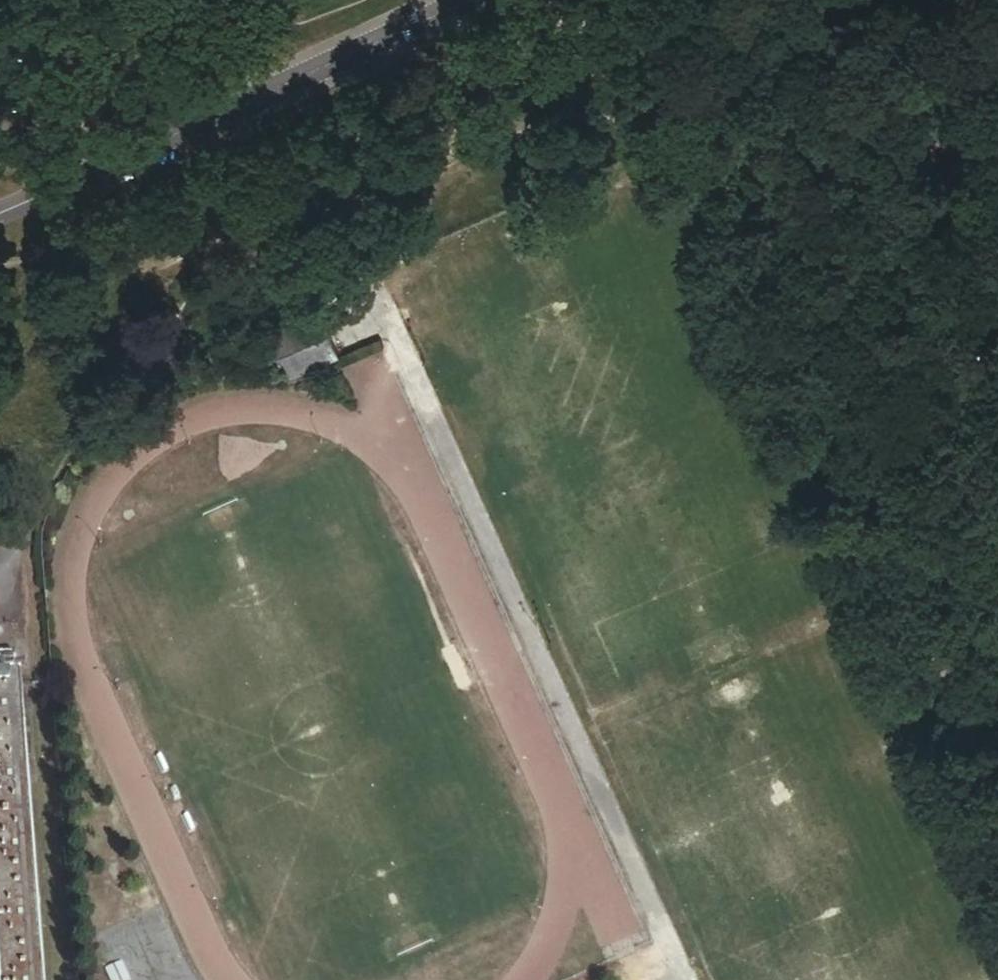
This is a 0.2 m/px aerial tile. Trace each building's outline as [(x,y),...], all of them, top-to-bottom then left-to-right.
[(312,316),(267,335),(285,380),(331,361),(312,316)] [(12,688),(9,655),(0,656),(0,688),(12,688)] [(12,688),(0,688),(0,979),(35,979),(12,688)]
